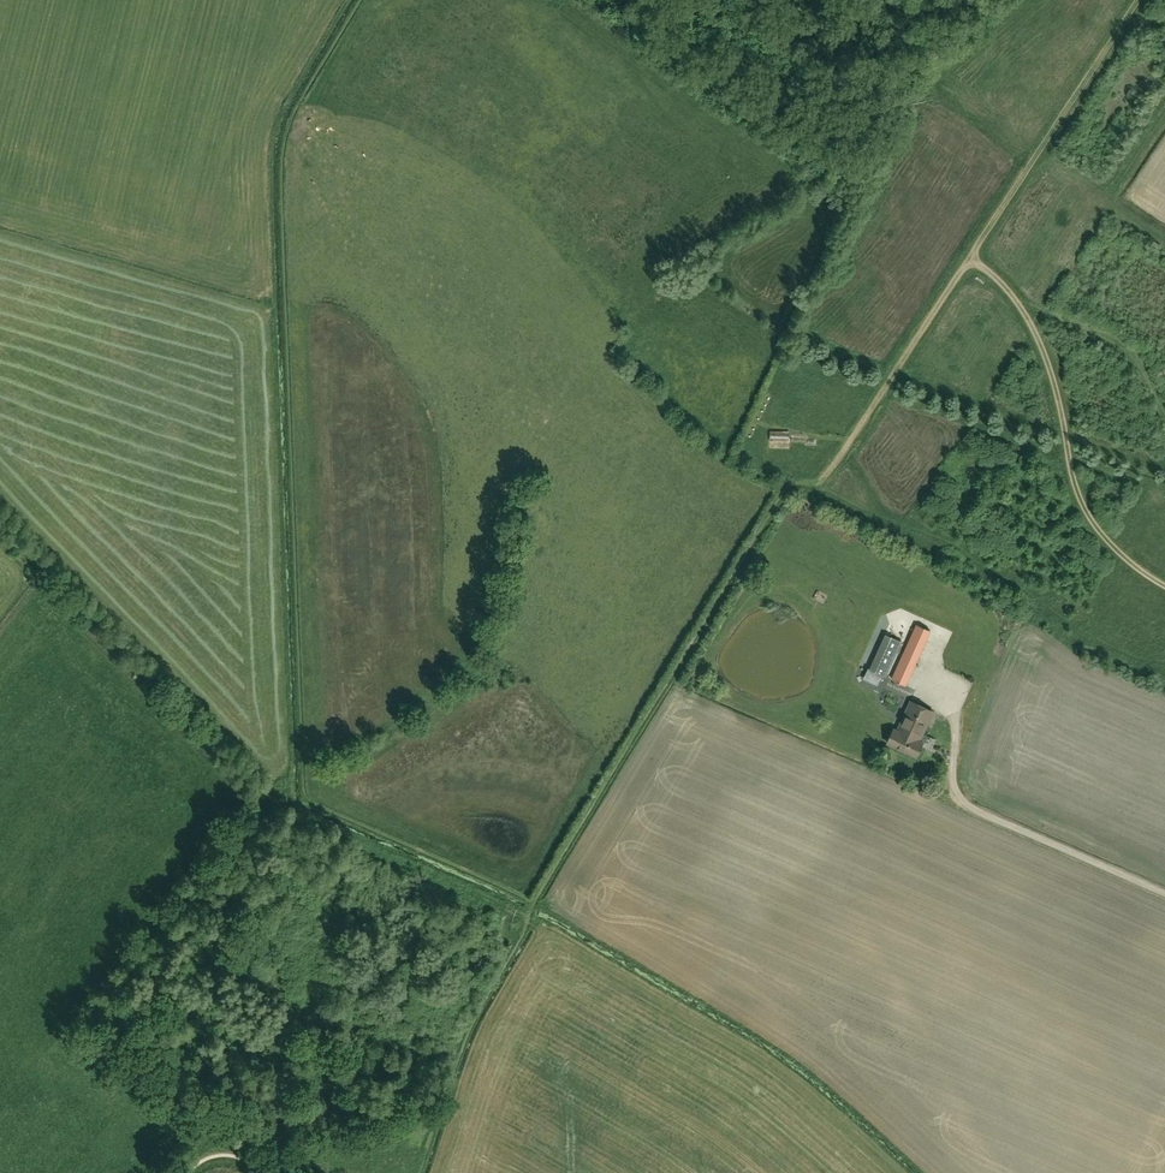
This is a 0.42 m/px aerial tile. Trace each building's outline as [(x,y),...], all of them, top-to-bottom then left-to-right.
[(791,441),(791,431),(772,431),(772,440),(791,441)] [(948,631),(958,635),(965,619),(954,615),(948,631)] [(917,624),(892,679),(906,685),(930,630),(917,624)] [(888,635),(872,670),(886,676),(902,641),(888,635)] [(894,729),(923,743),(924,743),(920,741),(933,711),(911,701),(898,731),(894,729)] [(923,743),(894,729),(888,743),(917,756),(923,743)]
